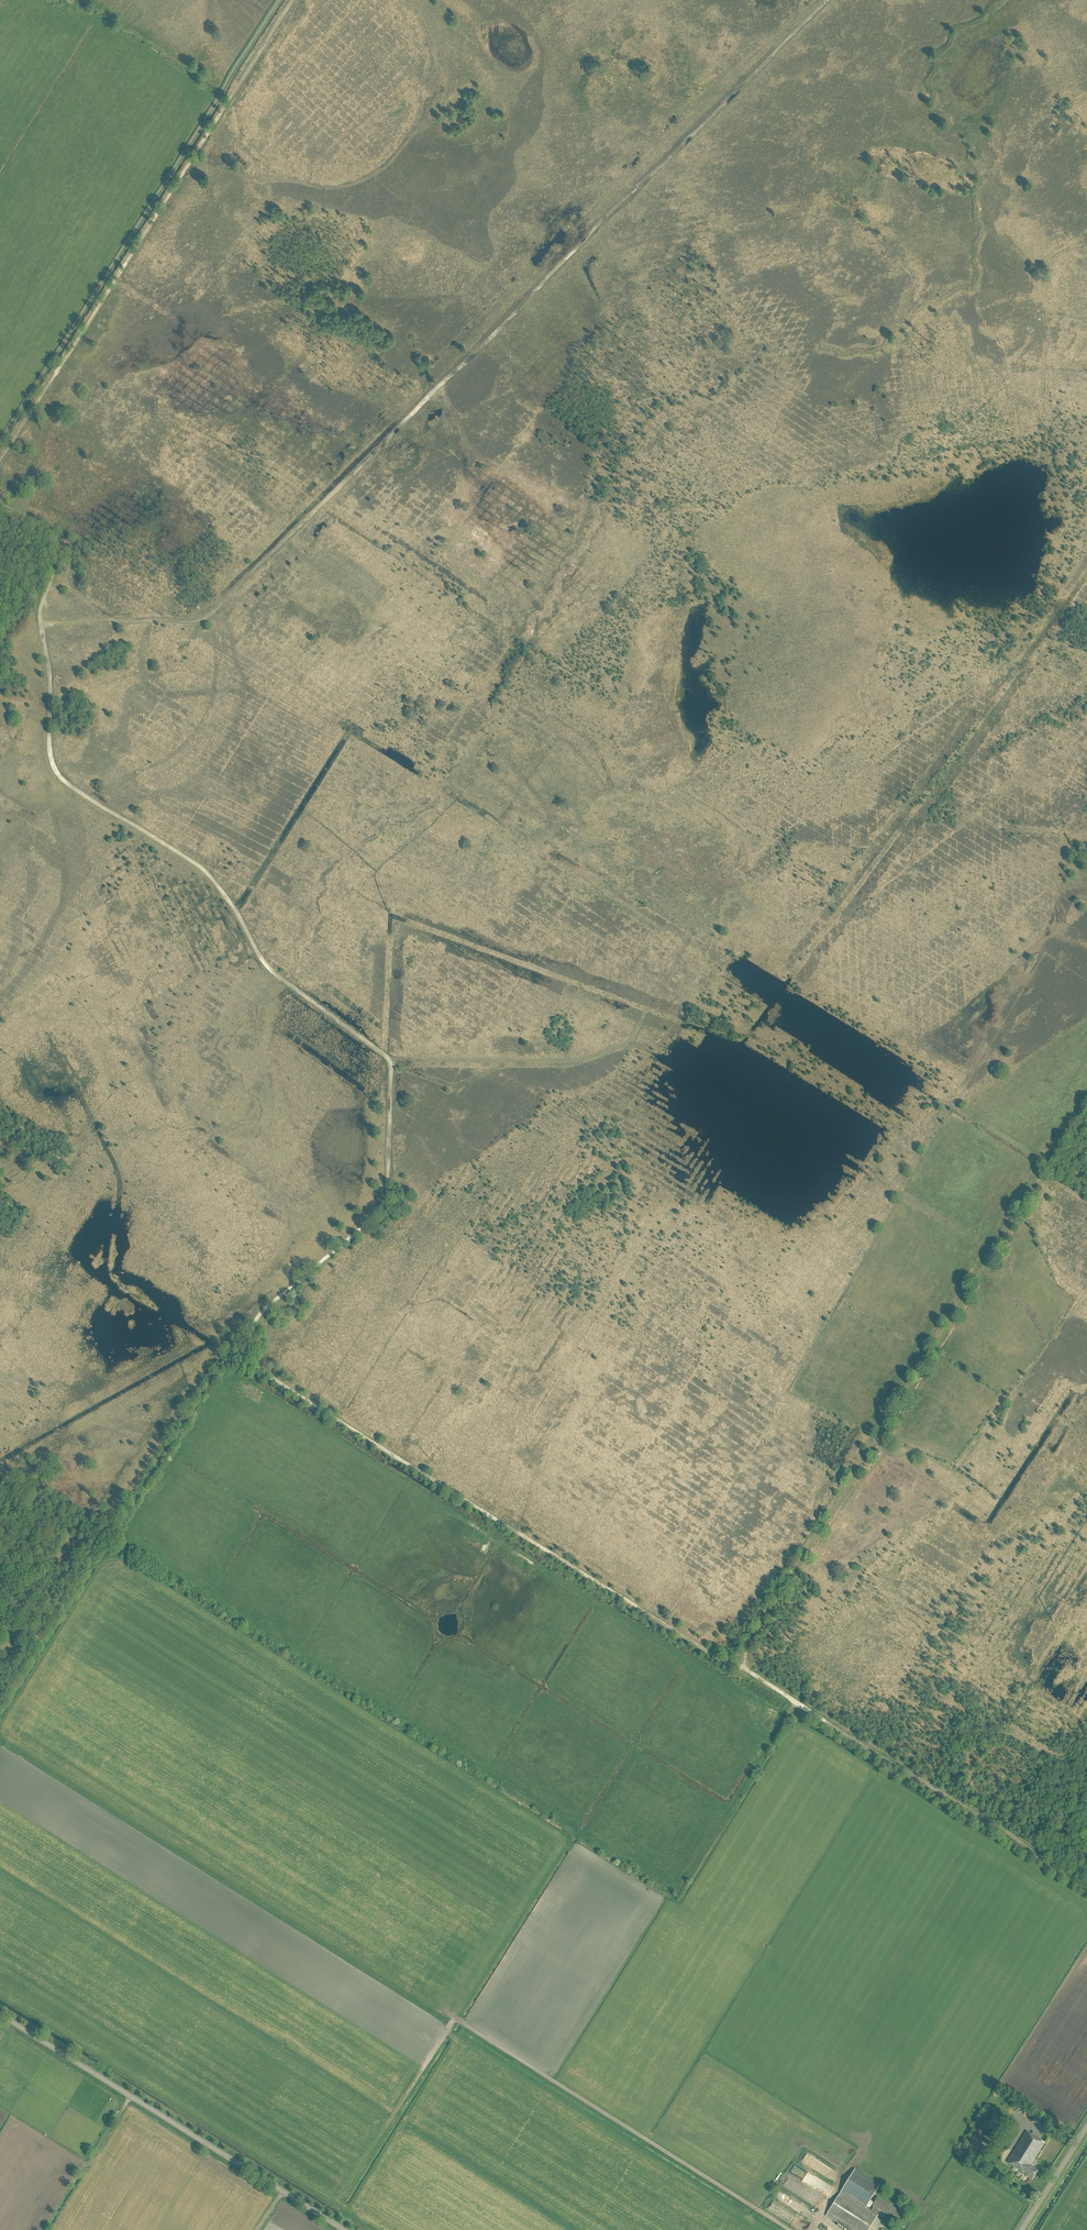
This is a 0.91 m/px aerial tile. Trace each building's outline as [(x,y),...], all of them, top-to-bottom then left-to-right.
[(1039,2116),(1036,2121),(1043,2124),(1045,2120),(1039,2116)] [(1033,2179),(1038,2171),(1030,2166),(1045,2143),(1026,2131),(1006,2162),(1033,2179)] [(795,2177),(796,2174),(802,2177),(804,2175),(783,2164),(780,2170),(795,2177)] [(855,2170),(852,2175),(826,2216),(848,2229),(869,2229),(878,2215),(877,2214),(880,2210),(891,2217),(893,2214),(898,2217),(901,2212),(896,2209),(877,2198),(872,2206),(873,2206),(871,2210),(866,2207),(877,2191),(879,2187),(880,2185),(855,2169),(855,2170)]
